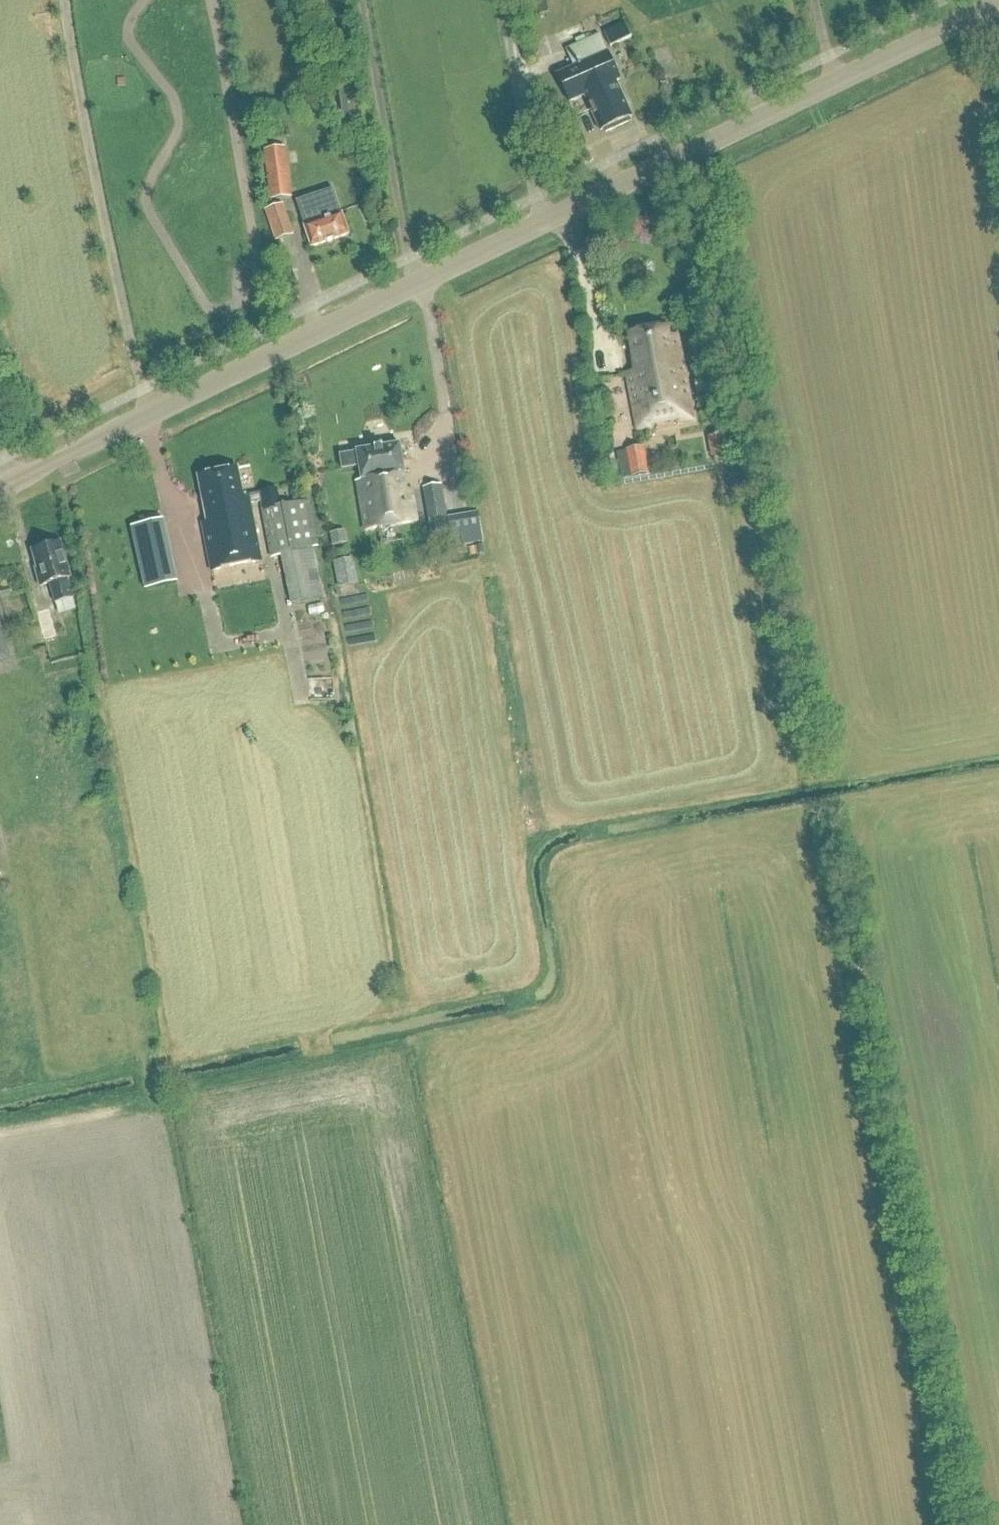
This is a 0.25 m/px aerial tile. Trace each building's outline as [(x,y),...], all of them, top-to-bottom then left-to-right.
[(625,24),(604,35),(611,49),(632,39),(625,24)] [(603,136),(627,126),(631,124),(630,121),(634,119),(619,83),(621,82),(600,35),(565,50),(566,53),(574,70),(557,78),(569,105),(583,99),(599,135),(602,134),(603,136)] [(260,53),(252,54),(253,65),(261,64),(260,53)] [(264,151),(270,201),(291,198),(285,149),(264,151)] [(376,183),(362,187),(365,197),(379,192),(376,183)] [(340,206),(323,212),(318,196),(296,203),(305,229),(304,229),(311,250),(350,237),(340,206)] [(265,212),(275,244),(294,238),(284,206),(265,212)] [(689,220),(692,235),(703,232),(700,218),(689,220)] [(681,424),(693,421),(677,337),(669,339),(667,328),(628,336),(636,373),(627,375),(638,432),(651,429),(651,427),(680,421),(681,424)] [(693,380),(696,395),(713,392),(710,377),(693,380)] [(711,458),(727,456),(725,437),(709,439),(711,458)] [(339,456),(342,471),(359,468),(362,482),(357,483),(361,511),(365,532),(417,523),(412,491),(405,492),(403,477),(404,477),(399,446),(339,456)] [(623,451),(629,480),(649,476),(644,447),(623,451)] [(211,573),(217,571),(257,563),(262,562),(251,505),(260,504),(270,560),(283,558),(293,608),(324,602),(314,550),(315,550),(319,549),(310,500),(305,501),(281,506),(278,489),(242,496),(237,472),(199,480),(207,524),(202,525),(211,573)] [(421,489),(427,522),(448,519),(442,485),(421,489)] [(463,547),(484,543),(479,513),(447,519),(450,539),(462,538),(463,547)] [(130,528),(145,591),(178,583),(163,521),(130,528)] [(330,537),(333,550),(349,547),(347,534),(330,537)] [(56,605),(74,600),(68,581),(72,580),(61,544),(36,551),(37,555),(42,570),(36,572),(42,589),(50,586),(56,605)] [(483,546),(476,547),(478,556),(485,555),(483,546)] [(0,591),(0,596),(1,599),(13,597),(11,589),(0,591)] [(35,612),(43,640),(57,637),(49,609),(35,612)] [(10,660),(0,622),(0,662),(10,660)]
